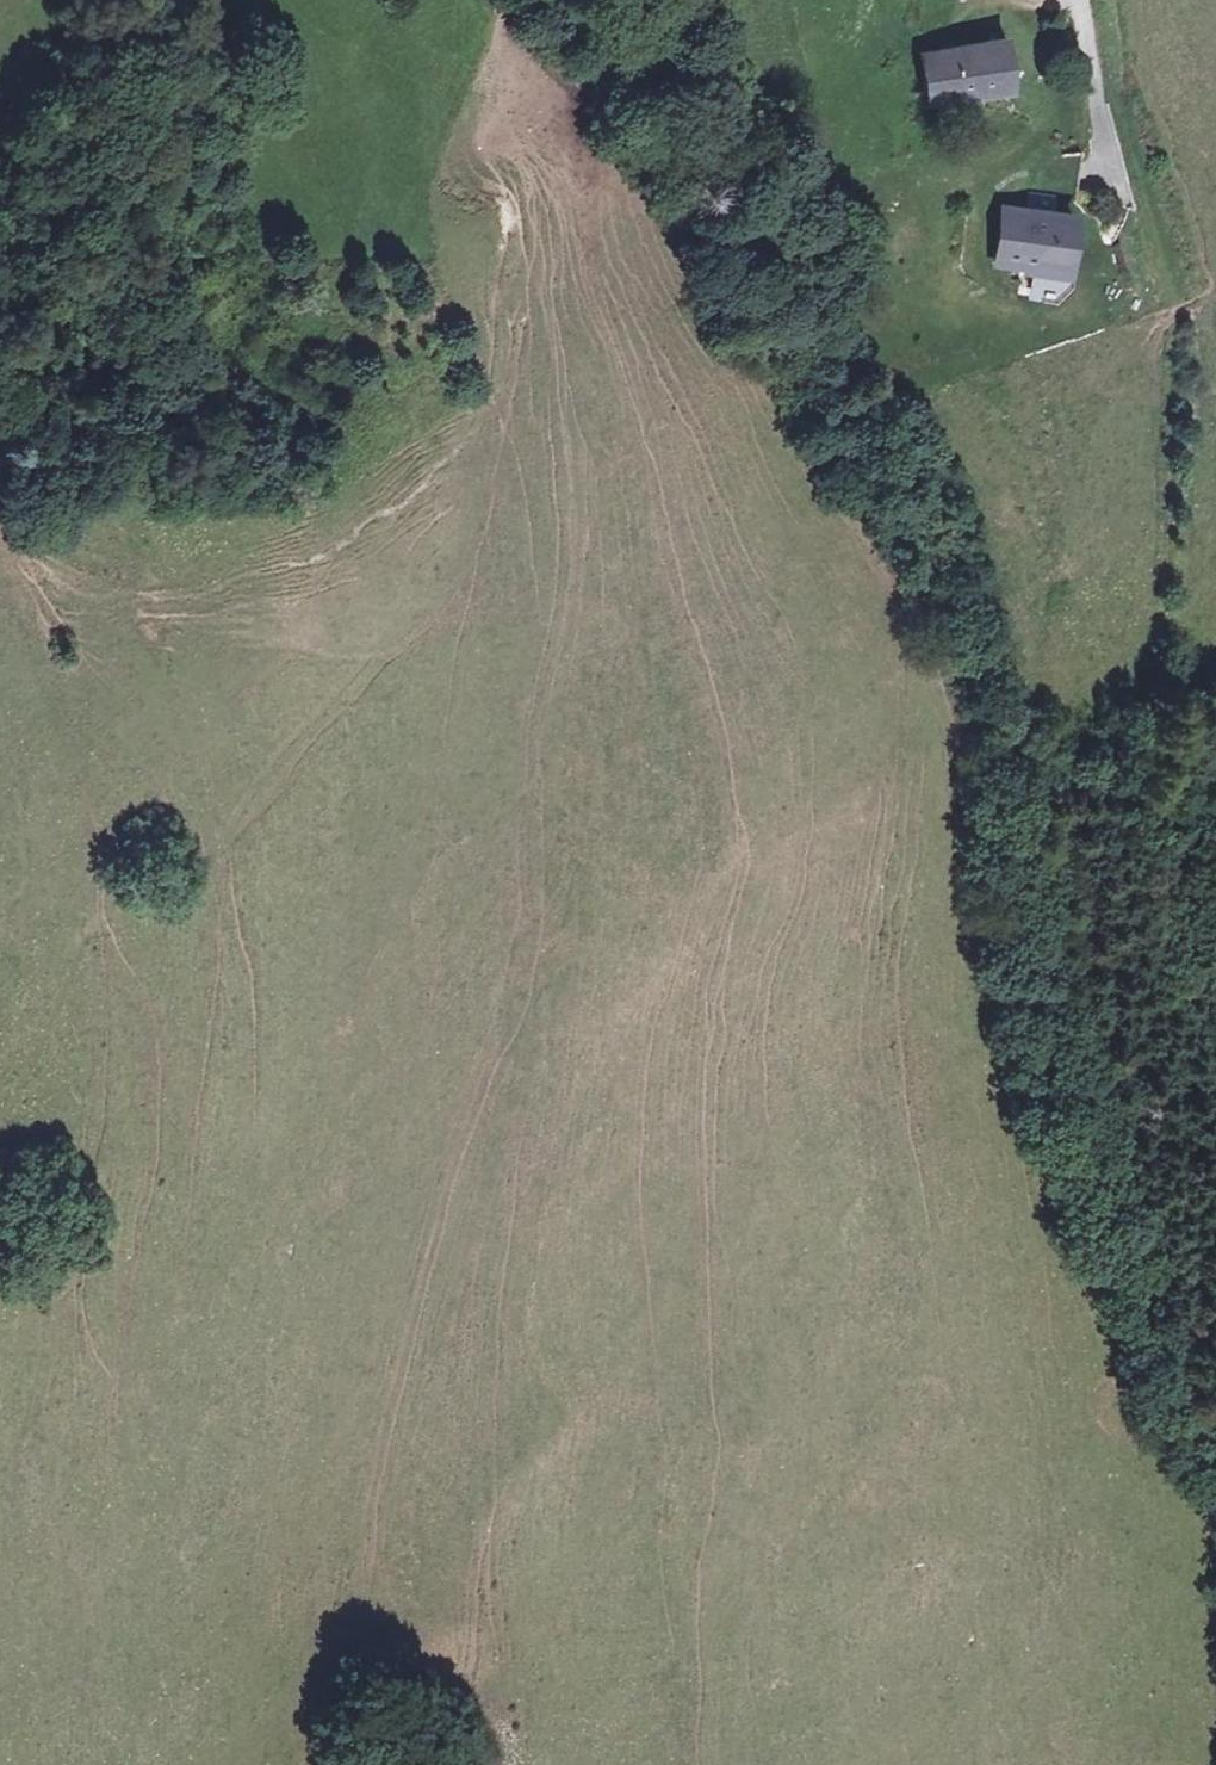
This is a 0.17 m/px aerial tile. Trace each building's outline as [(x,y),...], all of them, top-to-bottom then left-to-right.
[(998,36),(926,49),(934,101),(1010,87),(998,36)] [(1016,207),(991,201),(977,253),(1009,263),(1008,266),(1011,267),(1043,276),(1046,263),(1059,219),(1036,213),(1040,196),(1063,202),(1076,156),(1036,145),(1024,192),(1021,191),(1016,207)] [(1011,267),(1010,272),(1048,283),(1053,265),(1046,263),(1043,276),(1011,267)] [(1010,272),(1004,289),(1031,297),(1048,283),(1010,272)]
